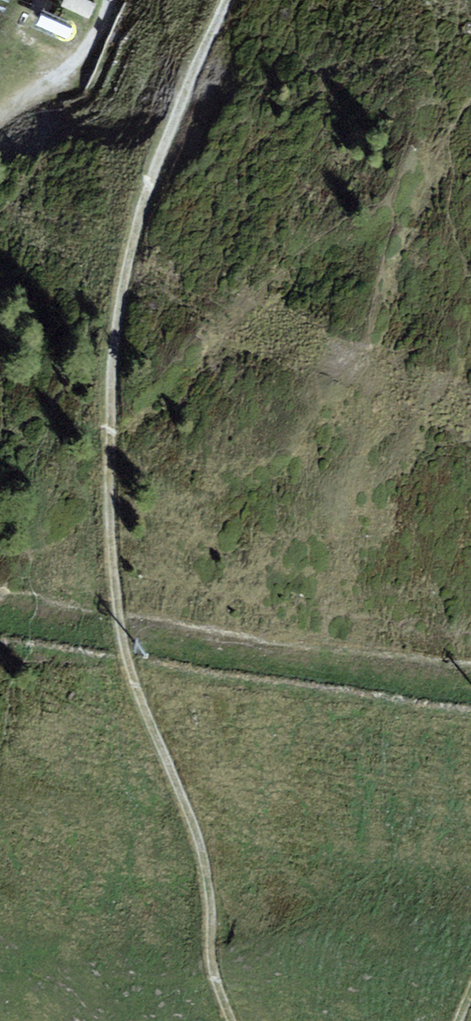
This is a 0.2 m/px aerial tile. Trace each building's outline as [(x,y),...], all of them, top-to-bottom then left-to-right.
[(91,0),(64,0),(63,1),(87,13),(93,1),(91,0)]
